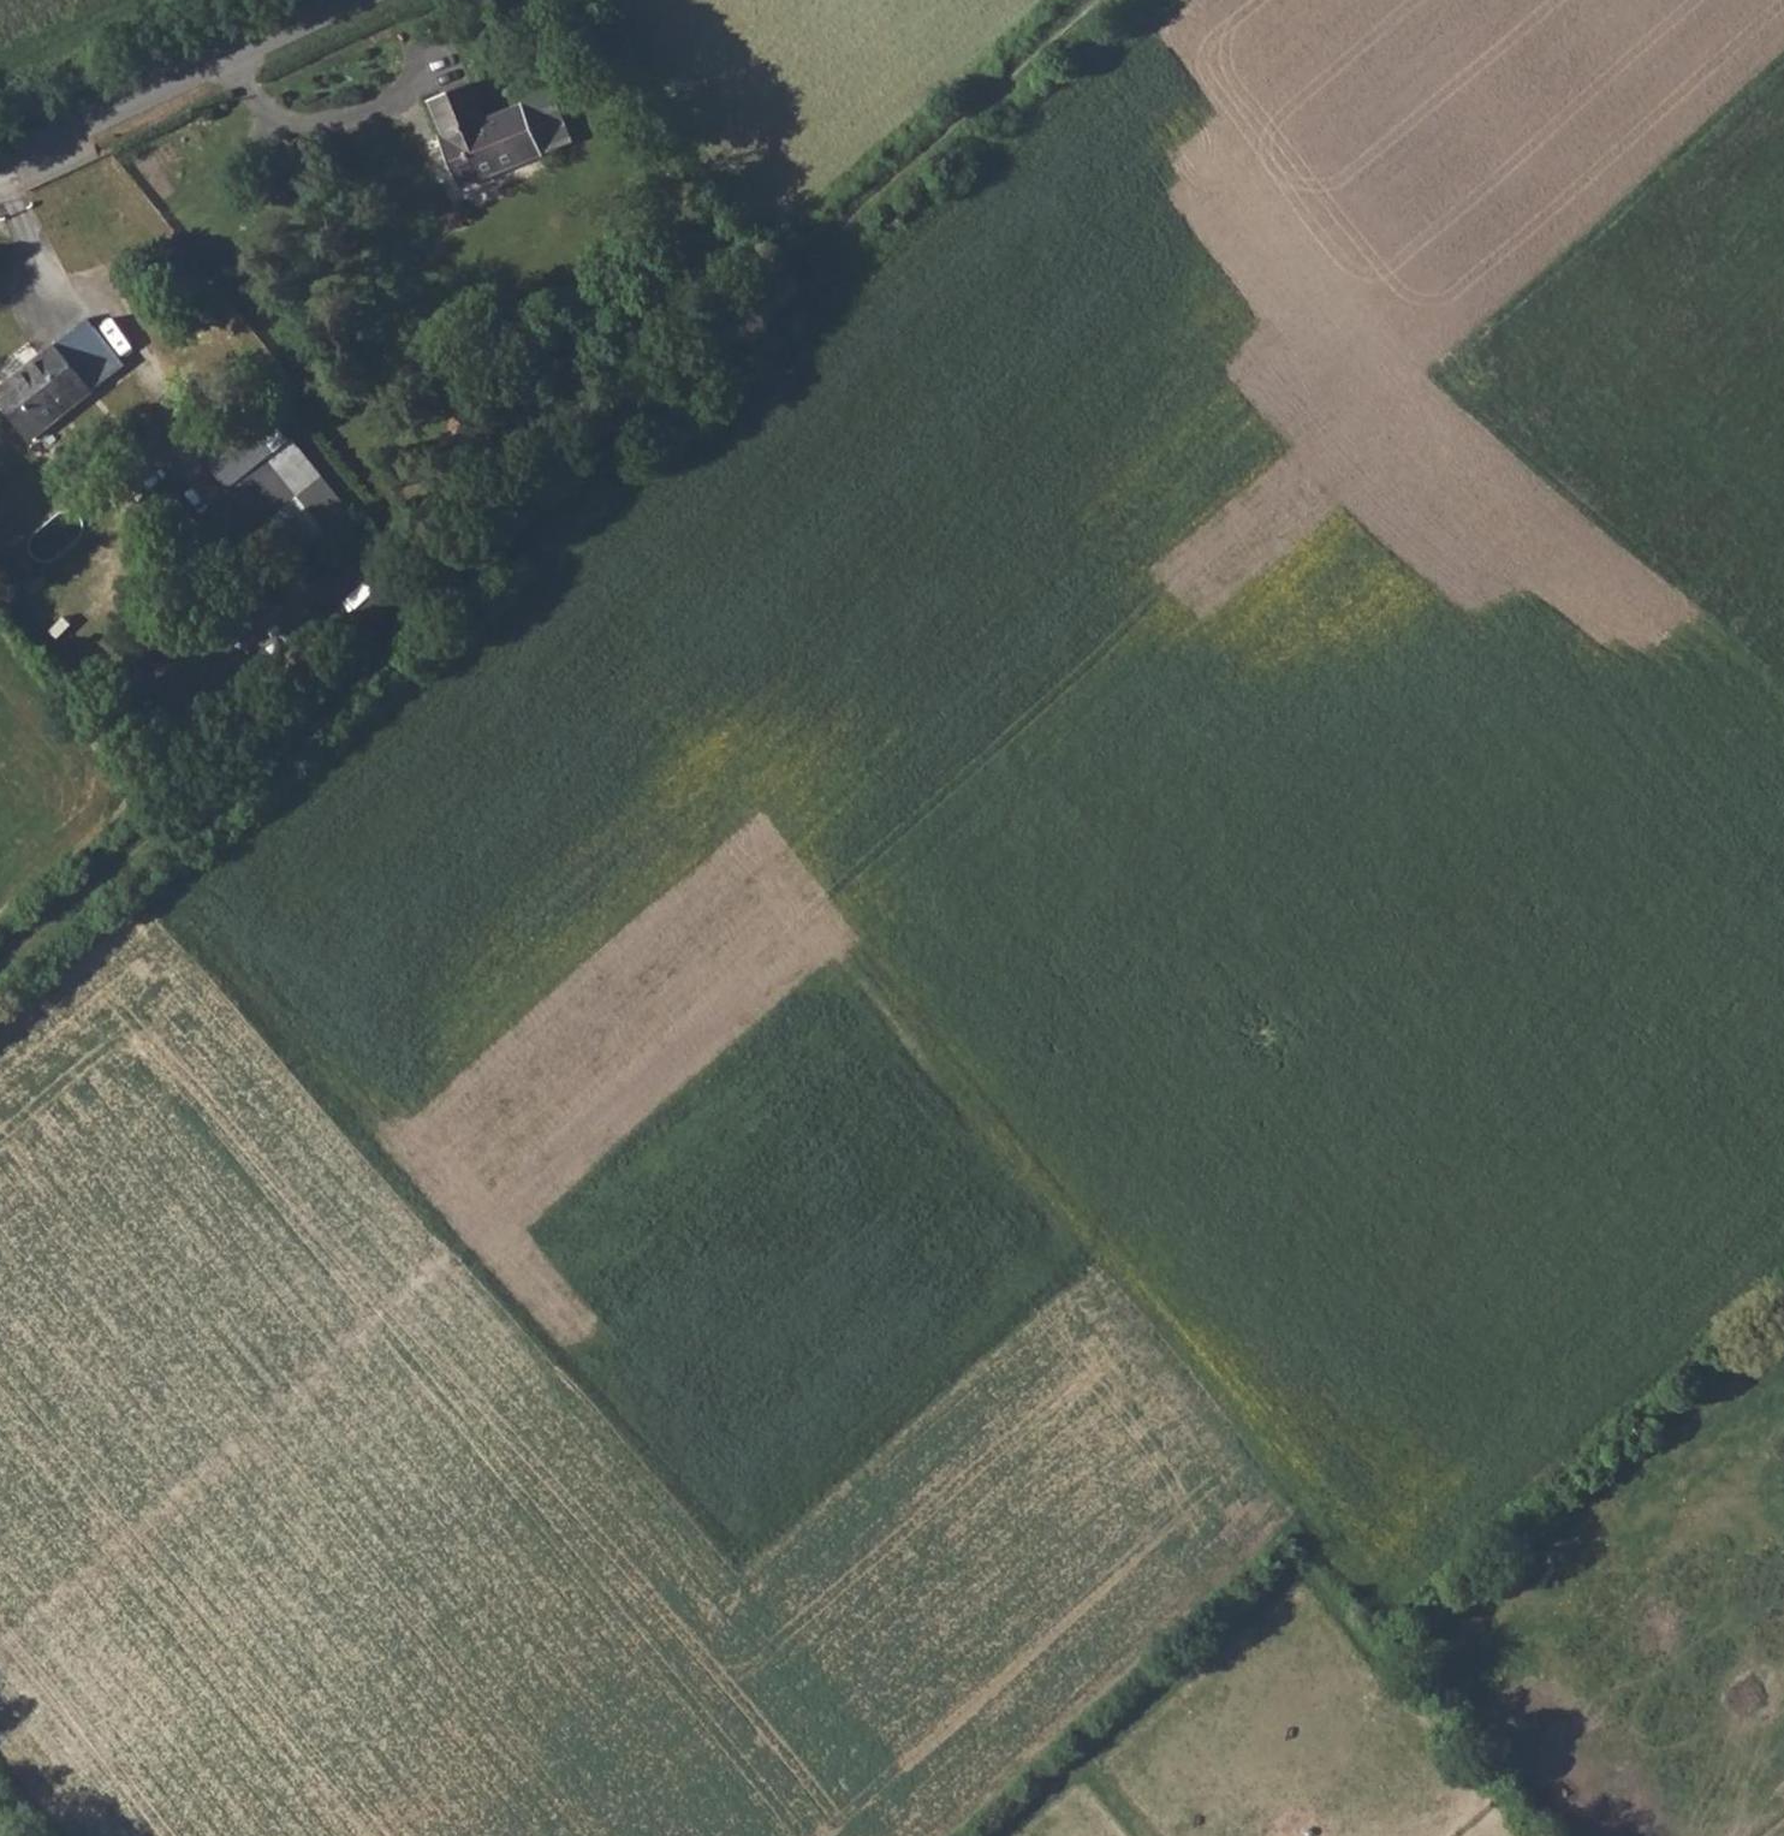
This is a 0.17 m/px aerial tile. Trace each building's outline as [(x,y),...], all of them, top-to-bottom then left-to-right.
[(440,208),(526,173),(507,123),(468,136),(453,102),(412,118),(425,155),(419,157),(440,208)] [(101,403),(85,384),(64,403),(42,375),(0,411),(0,448),(19,472),(101,403)] [(292,556),(352,508),(272,409),(212,456),(292,556)] [(86,533),(70,509),(30,537),(47,561),(86,533)]
